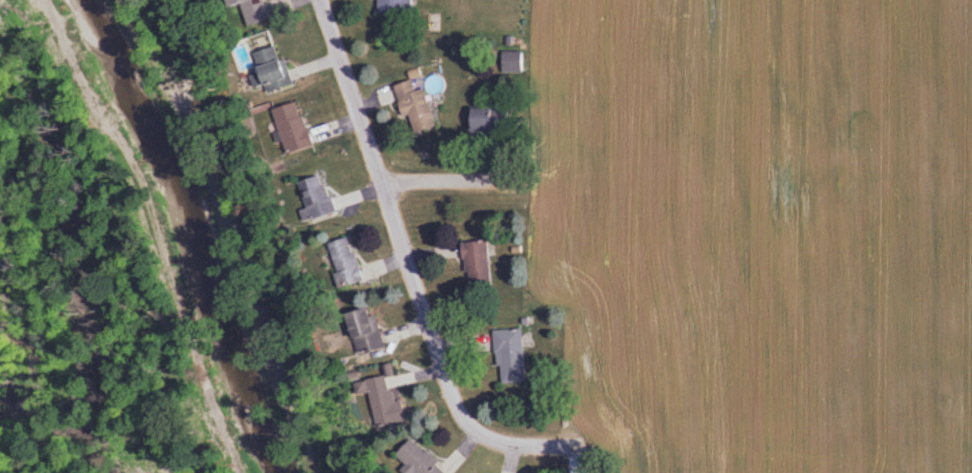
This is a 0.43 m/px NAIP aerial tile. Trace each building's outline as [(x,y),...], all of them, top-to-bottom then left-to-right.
[(223,8),(239,4),(245,25),(267,19),(262,0),(221,0),(223,8)] [(372,14),(410,14),(410,0),(372,0),(372,14)] [(290,85),(277,45),(252,52),(257,67),(247,70),(254,90),(263,87),(265,93),(290,85)] [(500,51),(500,74),(522,74),(522,51),(500,51)] [(400,119),(407,117),(411,133),(432,128),(423,88),(412,91),(410,81),(392,85),(400,119)] [(297,102),(271,110),(285,154),(311,146),(297,102)] [(504,109),(465,109),(465,132),(504,132),(504,109)] [(333,212),(321,174),(296,182),(308,220),(333,212)] [(361,281),(349,237),(327,243),(339,287),(361,281)] [(460,243),(464,288),(489,286),(485,241),(460,243)] [(375,315),(365,317),(363,309),(343,313),(353,355),(383,348),(375,315)] [(524,383),(520,329),(492,331),(496,385),(524,383)] [(367,394),(375,427),(403,420),(399,400),(391,402),(385,376),(353,383),(356,396),(367,394)] [(410,438),(393,455),(404,467),(399,472),(400,472),(443,472),(410,438)]
